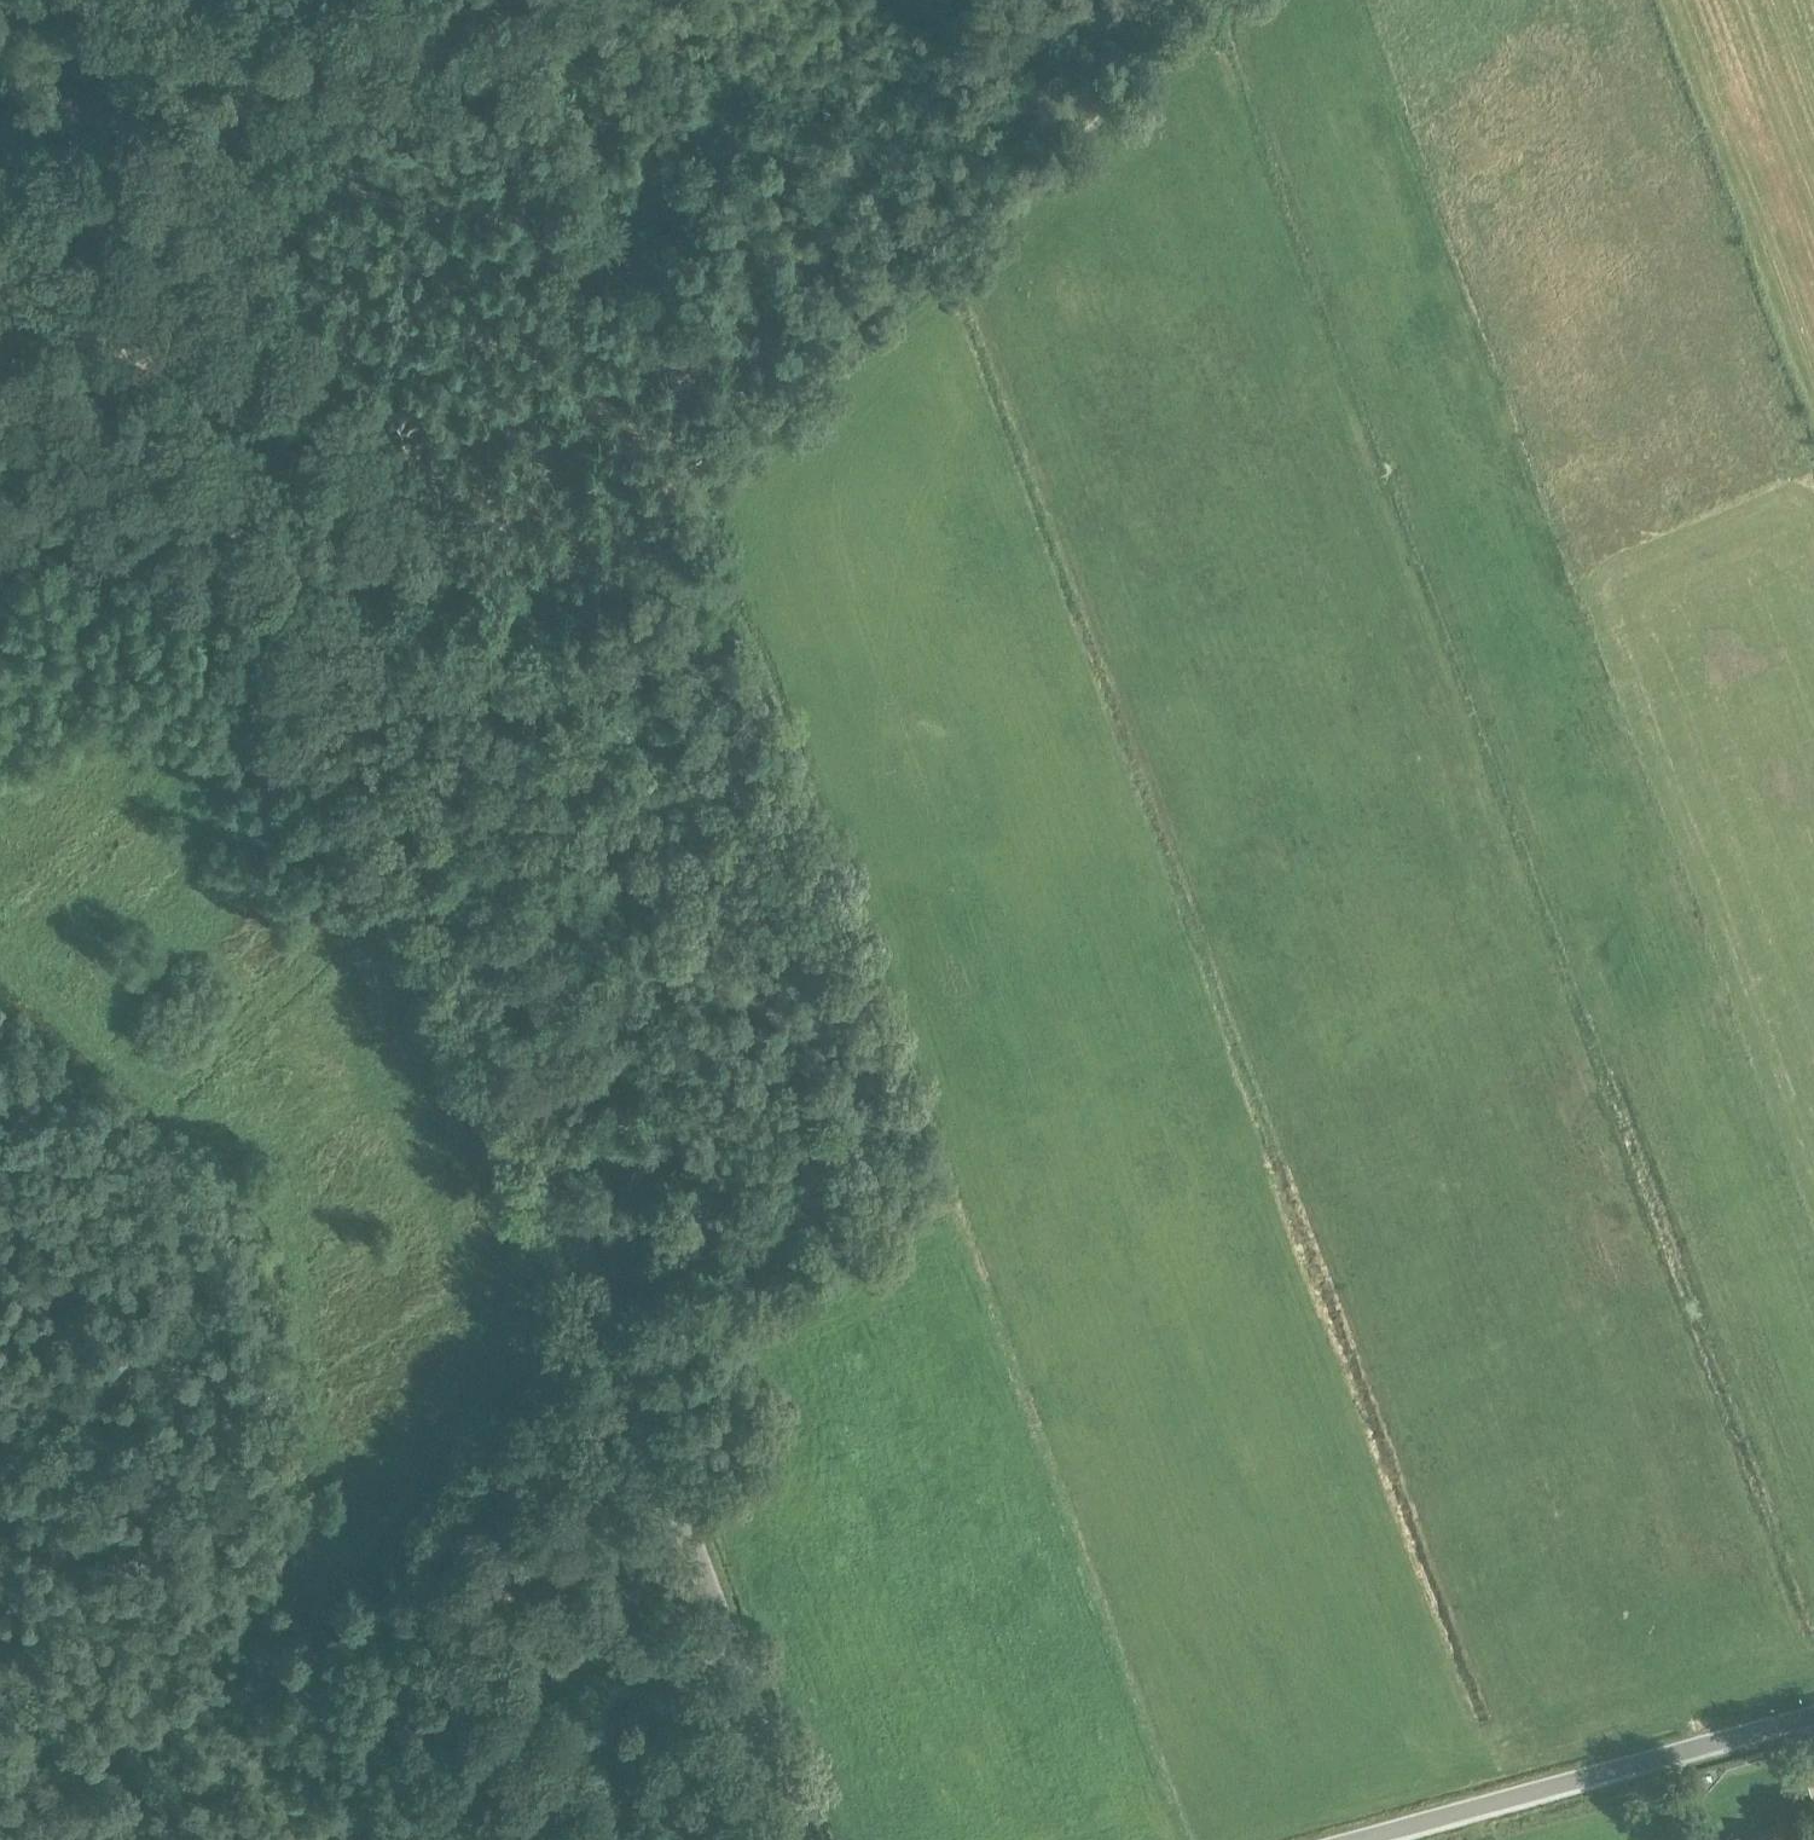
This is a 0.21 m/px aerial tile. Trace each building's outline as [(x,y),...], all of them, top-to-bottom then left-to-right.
[(451,634),(440,639),(445,649),(456,645),(451,634)] [(1787,1827),(1753,1839),(1792,1839),(1787,1827)]
